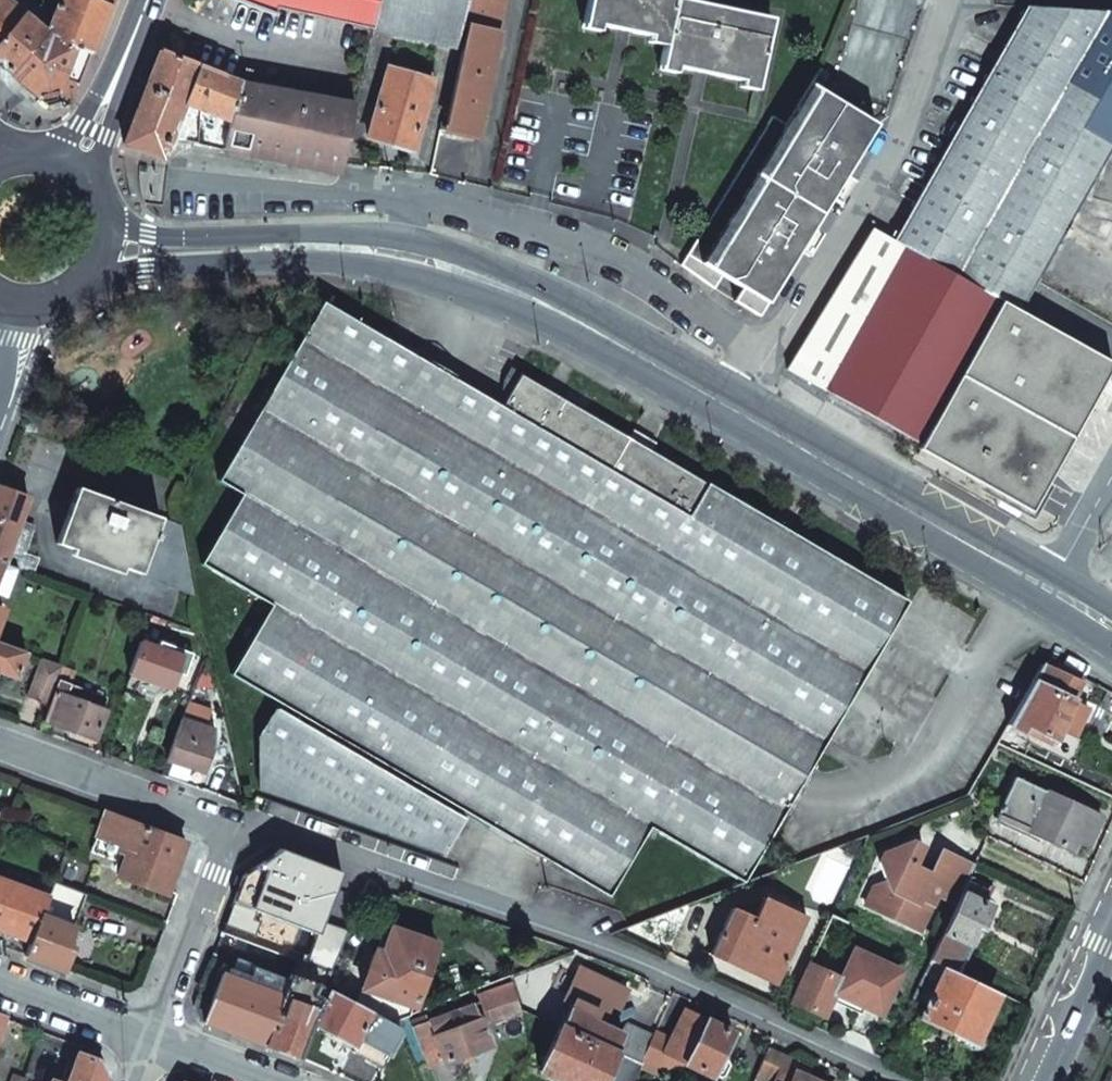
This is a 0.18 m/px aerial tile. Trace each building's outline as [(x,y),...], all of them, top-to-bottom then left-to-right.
[(38,100),(54,94),(60,79),(72,48),(88,54),(108,4),(97,0),(60,0),(55,15),(67,20),(60,41),(47,34),(25,15),(21,19),(20,18),(0,43),(0,66),(38,100)] [(20,18),(0,0),(0,43),(20,18)] [(278,16),(280,10),(372,29),(379,0),(238,0),(278,16)] [(372,29),(456,47),(461,25),(466,0),(379,0),(372,29)] [(483,0),(466,0),(461,25),(468,26),(446,126),(448,127),(468,131),(467,138),(476,140),(506,5),(483,0)] [(583,21),(665,39),(660,63),(757,84),(771,21),(675,0),(588,0),(583,21)] [(999,302),(1018,313),(1044,266),(1072,217),(1074,214),(1111,147),(1111,146),(1081,129),(1100,95),(1068,78),(1105,11),(1026,6),(931,172),(892,240),(999,300),(999,302)] [(1111,146),(1111,12),(1105,11),(1068,78),(1100,95),(1081,129),(1111,146)] [(88,54),(72,48),(60,79),(76,85),(88,54)] [(159,52),(123,143),(161,159),(168,142),(222,151),(235,84),(239,85),(241,82),(222,75),(220,77),(159,52)] [(366,140),(412,153),(432,81),(387,68),(366,140)] [(245,86),(239,85),(235,84),(222,151),(339,171),(354,105),(245,85),(245,86)] [(823,92),(810,84),(785,124),(700,261),(687,253),(680,264),(713,288),(722,276),(741,288),(733,301),(758,316),(876,124),(823,92)] [(772,115),(687,253),(700,261),(785,124),(772,115)] [(448,127),(446,126),(445,133),(467,138),(468,131),(448,127)] [(999,302),(873,231),(786,369),(919,444),(999,302)] [(1018,313),(999,302),(919,444),(916,449),(1028,512),(1110,365),(1018,313)] [(907,602),(519,376),(501,407),(323,303),(216,481),(239,496),(223,527),(201,563),(271,607),(231,676),(281,705),(278,710),(277,709),(258,737),(260,788),(444,854),(464,819),(442,806),(445,800),(610,896),(612,894),(651,827),(744,879),(907,602)] [(3,564),(18,569),(32,574),(38,559),(24,554),(34,527),(19,522),(27,499),(0,488),(0,563),(3,564)] [(180,526),(77,488),(56,544),(193,595),(180,526)] [(0,563),(0,596),(8,599),(18,569),(3,564),(0,563)] [(159,650),(143,644),(131,674),(172,690),(181,668),(188,671),(194,657),(177,651),(183,637),(167,631),(159,650)] [(16,678),(25,652),(0,644),(0,672),(16,678)] [(41,659),(27,697),(49,704),(63,666),(41,659)] [(211,659),(205,660),(195,687),(217,685),(211,659)] [(1083,682),(1042,664),(1008,725),(1025,731),(1028,725),(1055,739),(1060,729),(1074,736),(1088,707),(1074,700),(1083,682)] [(108,699),(59,681),(44,721),(95,740),(106,709),(104,708),(108,699)] [(216,731),(184,720),(169,760),(204,773),(214,748),(212,748),(216,731)] [(1101,818),(1015,778),(996,816),(1072,852),(1076,842),(1088,847),(1101,818)] [(105,813),(91,851),(117,861),(122,847),(121,847),(131,822),(117,818),(105,813)] [(169,887),(185,842),(131,822),(121,847),(122,847),(127,849),(117,876),(166,894),(169,887)] [(930,874),(913,866),(922,846),(911,841),(883,854),(878,863),(886,883),(873,887),(865,906),(918,931),(934,897),(938,890),(958,899),(968,877),(973,866),(941,851),(930,874)] [(296,959),(307,963),(334,886),(339,871),(280,849),(244,875),(223,932),(296,959)] [(998,890),(968,877),(958,899),(955,906),(929,960),(958,974),(966,959),(958,955),(973,925),(980,928),(990,906),(975,899),(978,893),(993,900),(998,890)] [(0,880),(0,931),(32,942),(48,898),(0,880)] [(86,894),(54,882),(48,898),(32,942),(27,957),(62,971),(71,948),(66,946),(86,894)] [(934,897),(955,906),(958,899),(938,890),(934,897)] [(807,917),(763,897),(754,918),(732,908),(710,955),(775,985),(807,917)] [(973,925),(958,955),(966,959),(980,928),(973,925)] [(436,943),(391,928),(382,953),(375,950),(361,989),(414,1006),(436,943)] [(833,994),(881,1015),(901,971),(854,950),(840,979),(833,994)] [(255,967),(238,961),(234,973),(251,979),(250,985),(223,975),(211,1005),(196,999),(195,1003),(193,1006),(200,1021),(284,1053),(298,1058),(308,1025),(318,992),(320,992),(323,987),(330,971),(307,963),(296,959),(289,982),(255,970),(255,967)] [(958,974),(929,960),(911,998),(927,1006),(920,1020),(974,1046),(987,1017),(973,1010),(983,986),(958,974)] [(824,1016),(833,994),(840,979),(808,964),(791,1002),(824,1016)] [(485,1008),(515,997),(509,982),(476,995),(481,1009),(485,1008)] [(323,987),(320,992),(318,992),(308,1025),(352,1048),(354,1044),(385,1061),(401,1031),(399,1027),(323,987)] [(572,1010),(541,996),(533,1014),(559,1027),(640,1064),(653,1036),(626,1024),(621,1033),(603,1024),(606,1016),(575,1002),(572,1010)] [(490,1023),(520,1011),(515,997),(485,1008),(490,1023)] [(473,1004),(413,1026),(423,1054),(437,1048),(442,1059),(443,1063),(489,1045),(473,1004)] [(704,1018),(684,1009),(669,1039),(655,1032),(653,1036),(640,1064),(639,1068),(660,1078),(664,1070),(676,1076),(682,1063),(711,1076),(712,1074),(721,1078),(729,1062),(720,1057),(732,1031),(704,1018)] [(559,1027),(538,1071),(560,1080),(601,1080),(602,1080),(604,1080),(633,1080),(639,1068),(640,1064),(559,1027)] [(427,1065),(442,1059),(437,1048),(423,1054),(427,1065)] [(796,1071),(799,1064),(784,1057),(767,1049),(753,1079),(757,1080),(817,1080),(805,1076),(796,1071)] [(104,1076),(96,1060),(78,1053),(67,1080),(102,1080),(104,1076)] [(809,1068),(799,1064),(796,1071),(805,1076),(809,1068)]
